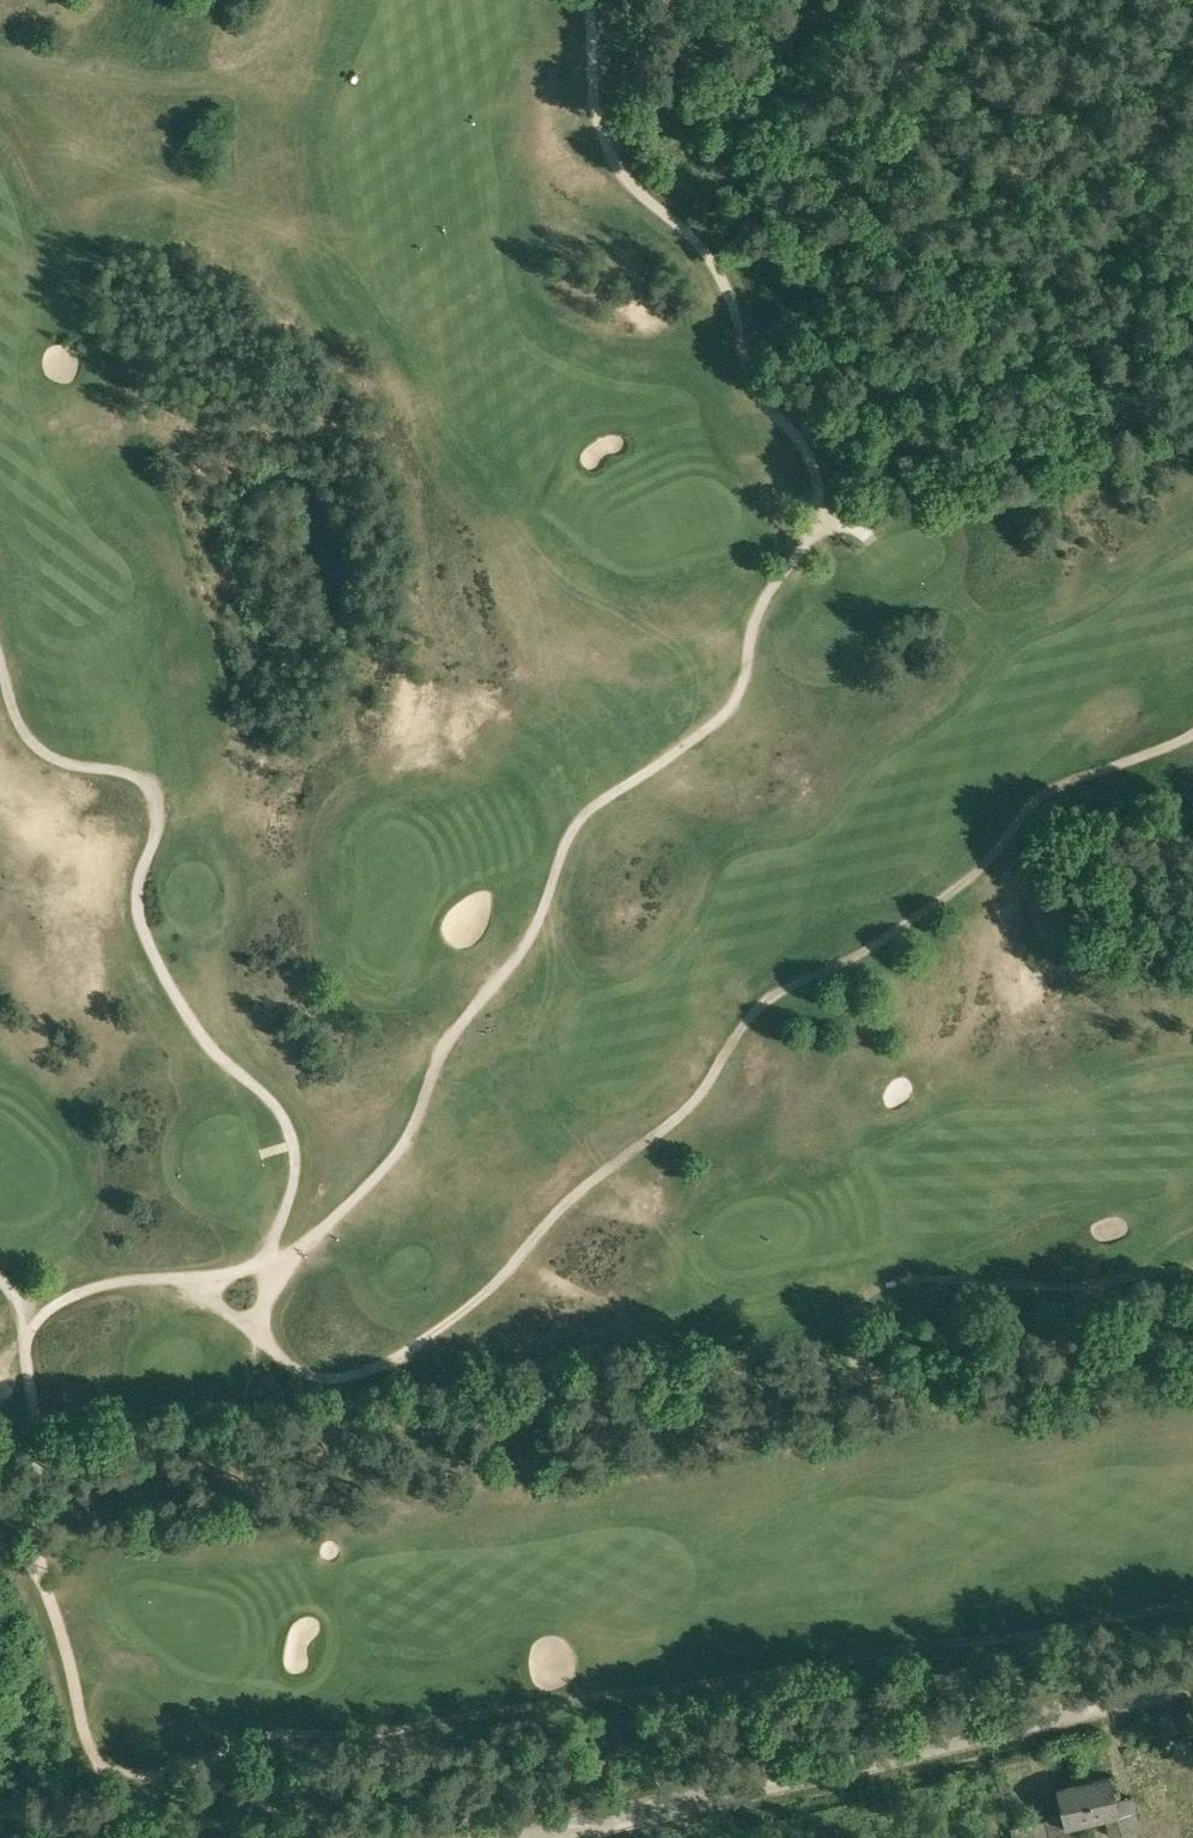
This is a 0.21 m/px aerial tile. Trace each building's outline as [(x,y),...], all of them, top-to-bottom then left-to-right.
[(1176,1764),(1190,1809),(1192,1808),(1192,1759),(1176,1764)] [(1110,1776),(1083,1782),(1092,1820),(1105,1817),(1109,1835),(1140,1828),(1133,1796),(1123,1798),(1119,1782),(1112,1784),(1110,1776)] [(1060,1803),(1054,1805),(1056,1813),(1047,1815),(1050,1837),(1082,1837),(1080,1823),(1092,1820),(1083,1782),(1057,1788),(1060,1803)] [(1012,1837),(1049,1837),(1046,1820),(1010,1828),(1012,1837)]
